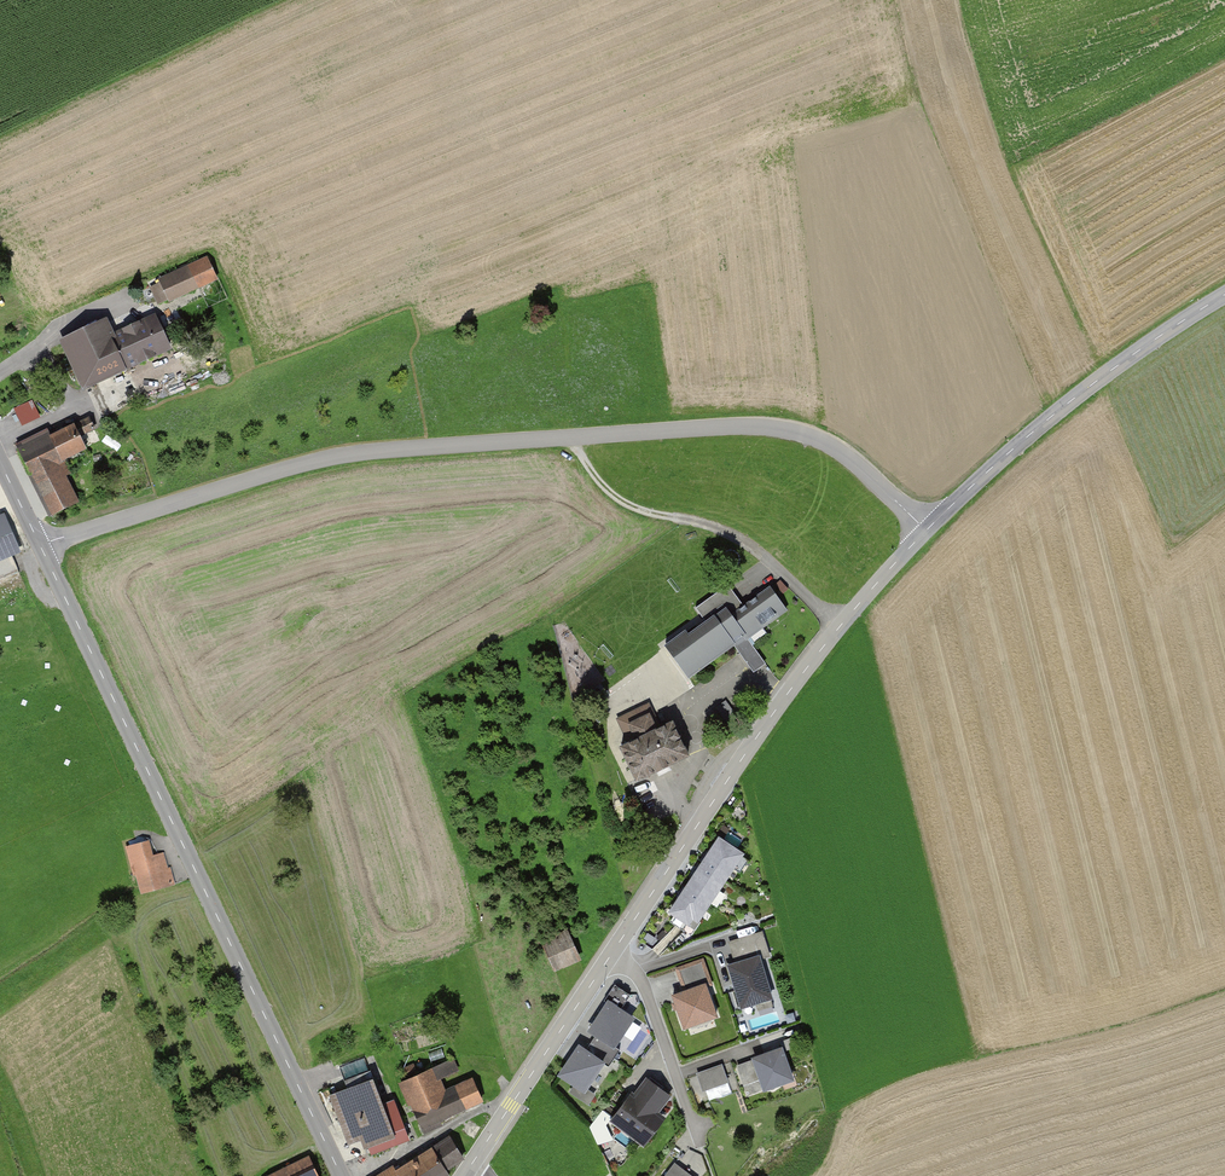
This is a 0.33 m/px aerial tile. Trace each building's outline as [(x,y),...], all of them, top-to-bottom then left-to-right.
[(208,256),(154,283),(165,305),(219,279),(208,256)] [(155,316),(116,333),(133,369),(172,351),(155,316)] [(106,320),(61,342),(86,394),(131,372),(106,320)] [(39,418),(31,400),(15,408),(23,426),(39,418)] [(97,433),(90,419),(76,425),(83,439),(97,433)] [(88,455),(75,427),(53,437),(66,465),(88,455)] [(51,437),(18,452),(48,517),(82,501),(51,437)] [(0,518),(0,565),(23,554),(5,516),(0,518)] [(707,623),(667,652),(689,681),(734,648),(746,639),(749,638),(751,641),(788,613),(769,588),(745,606),(729,584),(696,608),(707,623)] [(740,655),(755,676),(767,667),(746,639),(734,648),(740,655)] [(616,750),(632,783),(688,755),(672,723),(658,730),(645,705),(615,720),(627,744),(616,750)] [(717,841),(700,867),(728,884),(745,858),(717,841)] [(149,842),(130,847),(142,892),(172,884),(168,869),(166,870),(162,855),(153,857),(149,842)] [(700,867),(684,893),(711,911),(728,884),(700,867)] [(684,893),(667,920),(695,937),(711,911),(684,893)] [(539,941),(553,973),(581,961),(567,928),(539,941)] [(758,951),(755,934),(730,939),(734,956),(758,951)] [(727,968),(741,1014),(773,1005),(759,958),(727,968)] [(702,961),(678,969),(687,994),(710,986),(702,961)] [(630,992),(615,983),(608,995),(623,1004),(630,992)] [(706,988),(672,1000),(684,1036),(718,1025),(706,988)] [(608,997),(588,1028),(615,1045),(635,1014),(608,997)] [(763,1026),(779,1024),(777,1015),(762,1017),(763,1026)] [(595,1034),(589,1045),(613,1059),(619,1049),(595,1034)] [(606,1056),(579,1040),(559,1072),(587,1089),(606,1056)] [(784,1048),(738,1067),(750,1098),(797,1079),(784,1048)] [(730,1065),(690,1079),(700,1104),(739,1090),(730,1065)] [(447,1066),(400,1086),(421,1134),(467,1114),(447,1066)] [(634,1090),(632,1088),(609,1119),(643,1145),(666,1114),(660,1109),(672,1092),(647,1073),(634,1090)] [(397,1142),(373,1078),(331,1094),(356,1158),(397,1142)] [(381,1175),(435,1175),(464,1160),(451,1137),(381,1175)] [(271,1175),(322,1175),(311,1153),(269,1173),(271,1175)] [(666,1159),(653,1175),(687,1175),(688,1175),(666,1159)]
